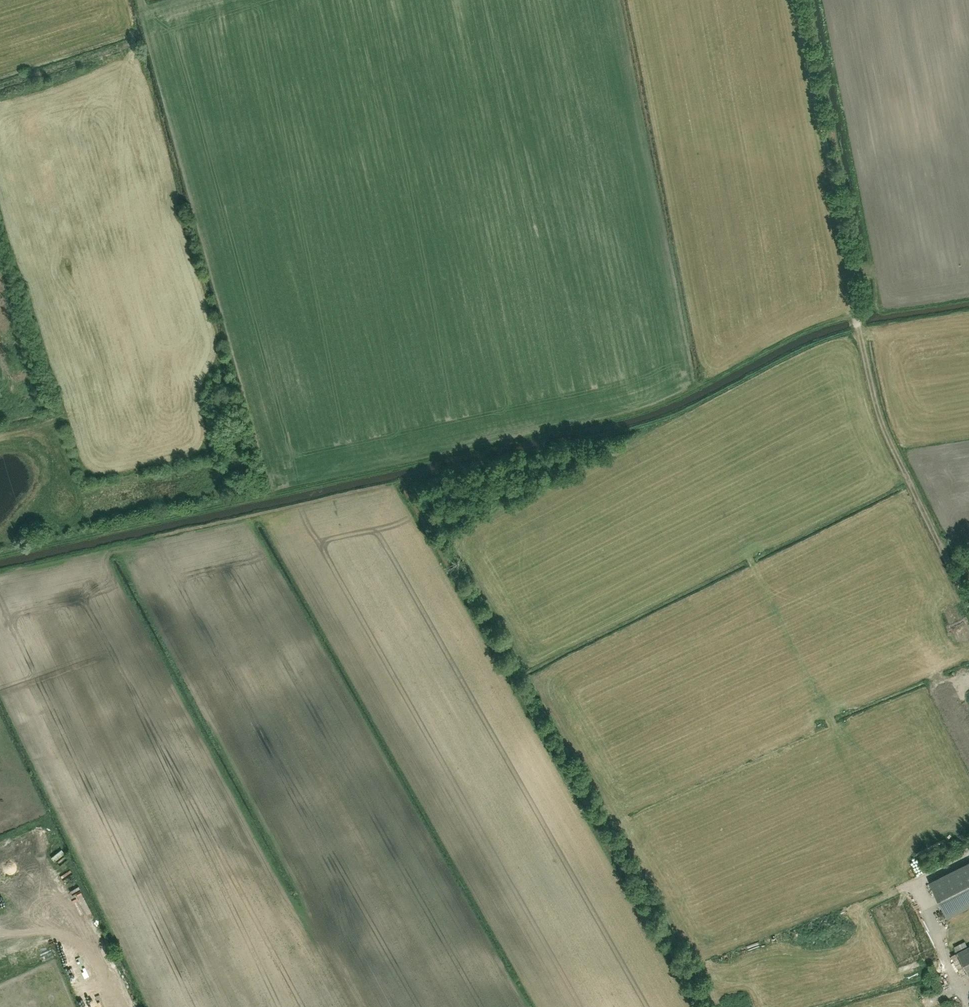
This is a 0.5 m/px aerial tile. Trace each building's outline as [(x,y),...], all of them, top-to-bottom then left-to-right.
[(930,882),(948,917),(968,906),(968,863),(930,882)] [(957,952),(968,976),(968,947),(957,952)]
